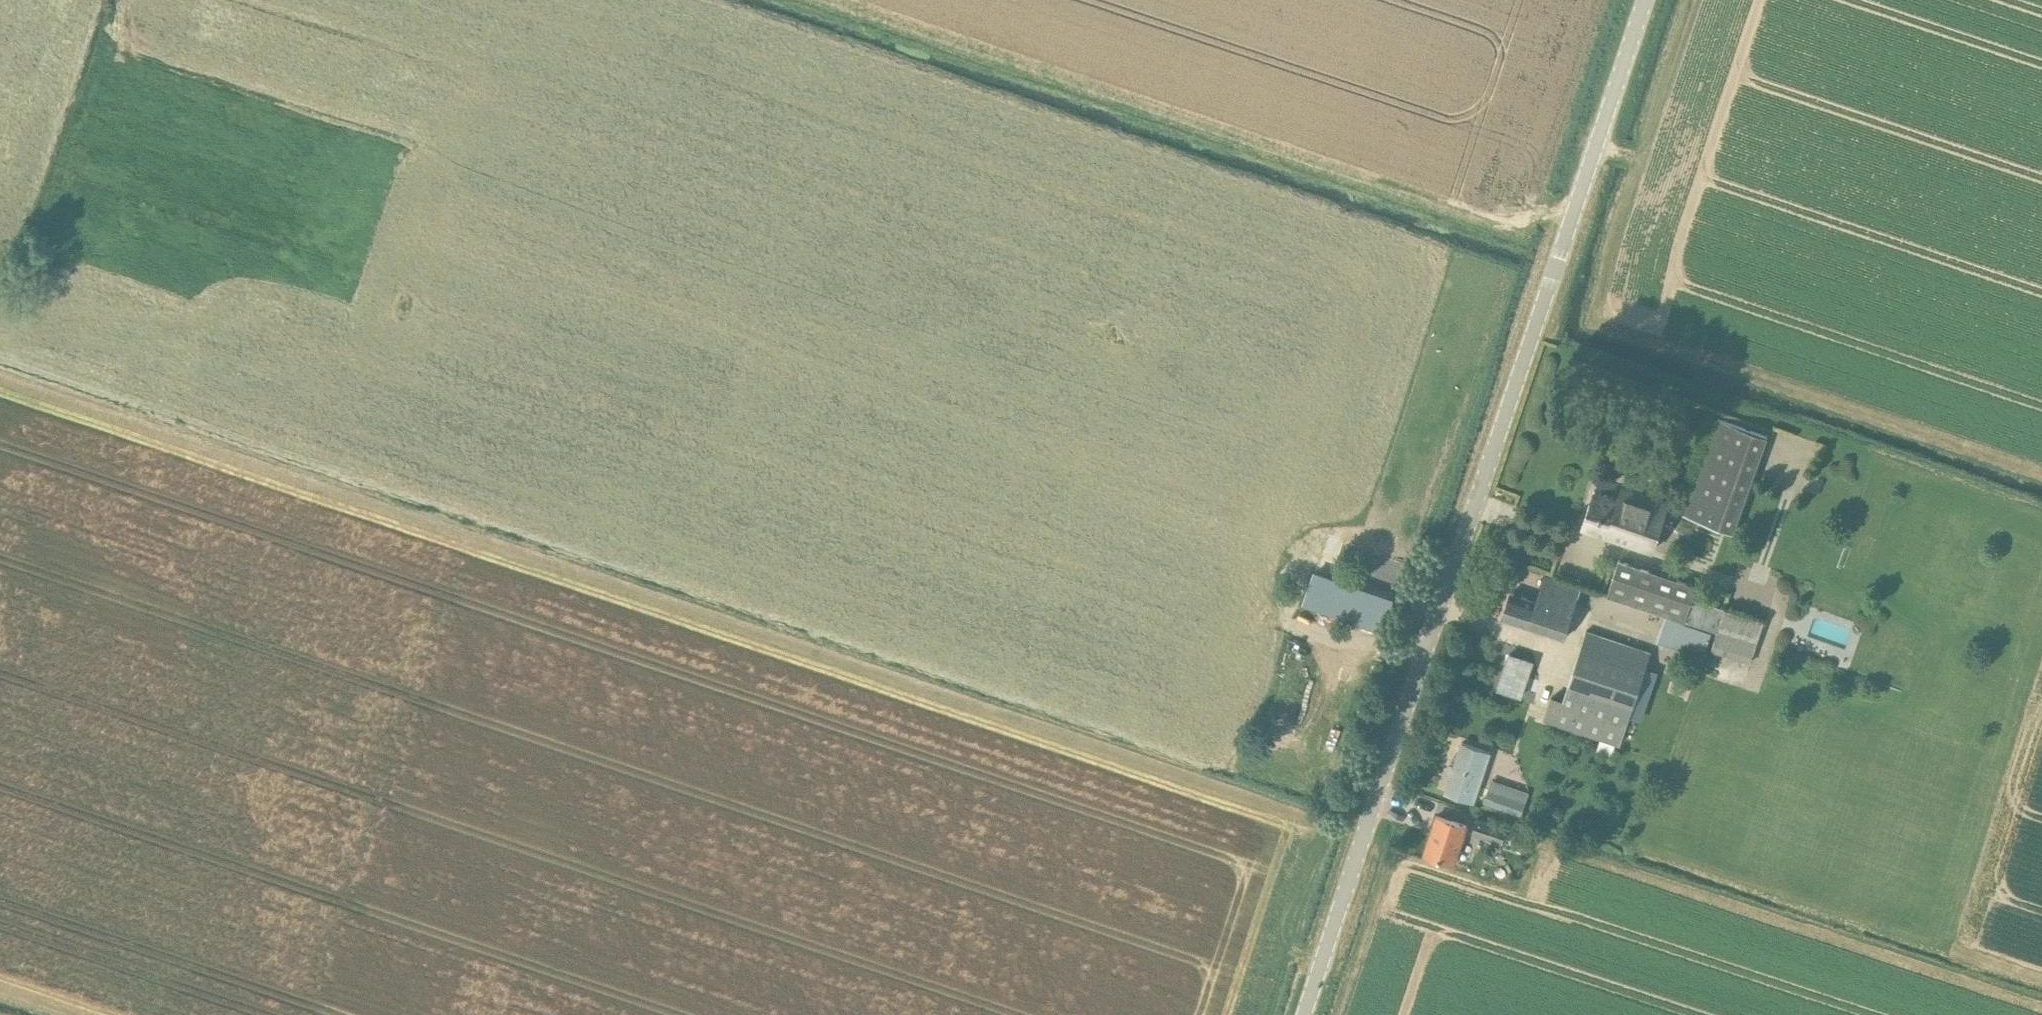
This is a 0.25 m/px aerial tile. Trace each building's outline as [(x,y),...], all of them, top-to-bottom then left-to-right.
[(1683,515),(1733,534),(1768,437),(1718,419),(1683,515)] [(1582,527),(1601,533),(1654,550),(1669,503),(1641,494),(1623,488),(1619,499),(1595,491),(1582,527)] [(1757,644),(1764,622),(1695,600),(1698,587),(1619,561),(1607,597),(1686,623),(1684,628),(1667,622),(1661,641),(1674,644),(1671,658),(1697,667),(1706,636),(1714,638),(1710,648),(1754,662),(1759,645),(1757,644)] [(1399,601),(1311,569),(1309,569),(1303,584),(1292,581),(1287,596),(1387,632),(1399,601)] [(1503,618),(1565,638),(1581,588),(1545,576),(1537,601),(1511,593),(1503,618)] [(1563,699),(1556,719),(1622,741),(1627,726),(1630,717),(1646,667),(1646,666),(1651,652),(1586,630),(1563,699)] [(1531,654),(1495,641),(1487,663),(1523,677),(1531,654)] [(1445,792),(1456,795),(1474,801),(1490,752),(1462,743),(1445,792)] [(1492,779),(1484,801),(1522,814),(1530,793),(1492,779)] [(1424,853),(1443,860),(1455,864),(1467,826),(1437,816),(1424,853)] [(1472,832),(1502,842),(1507,827),(1477,817),(1472,832)]
